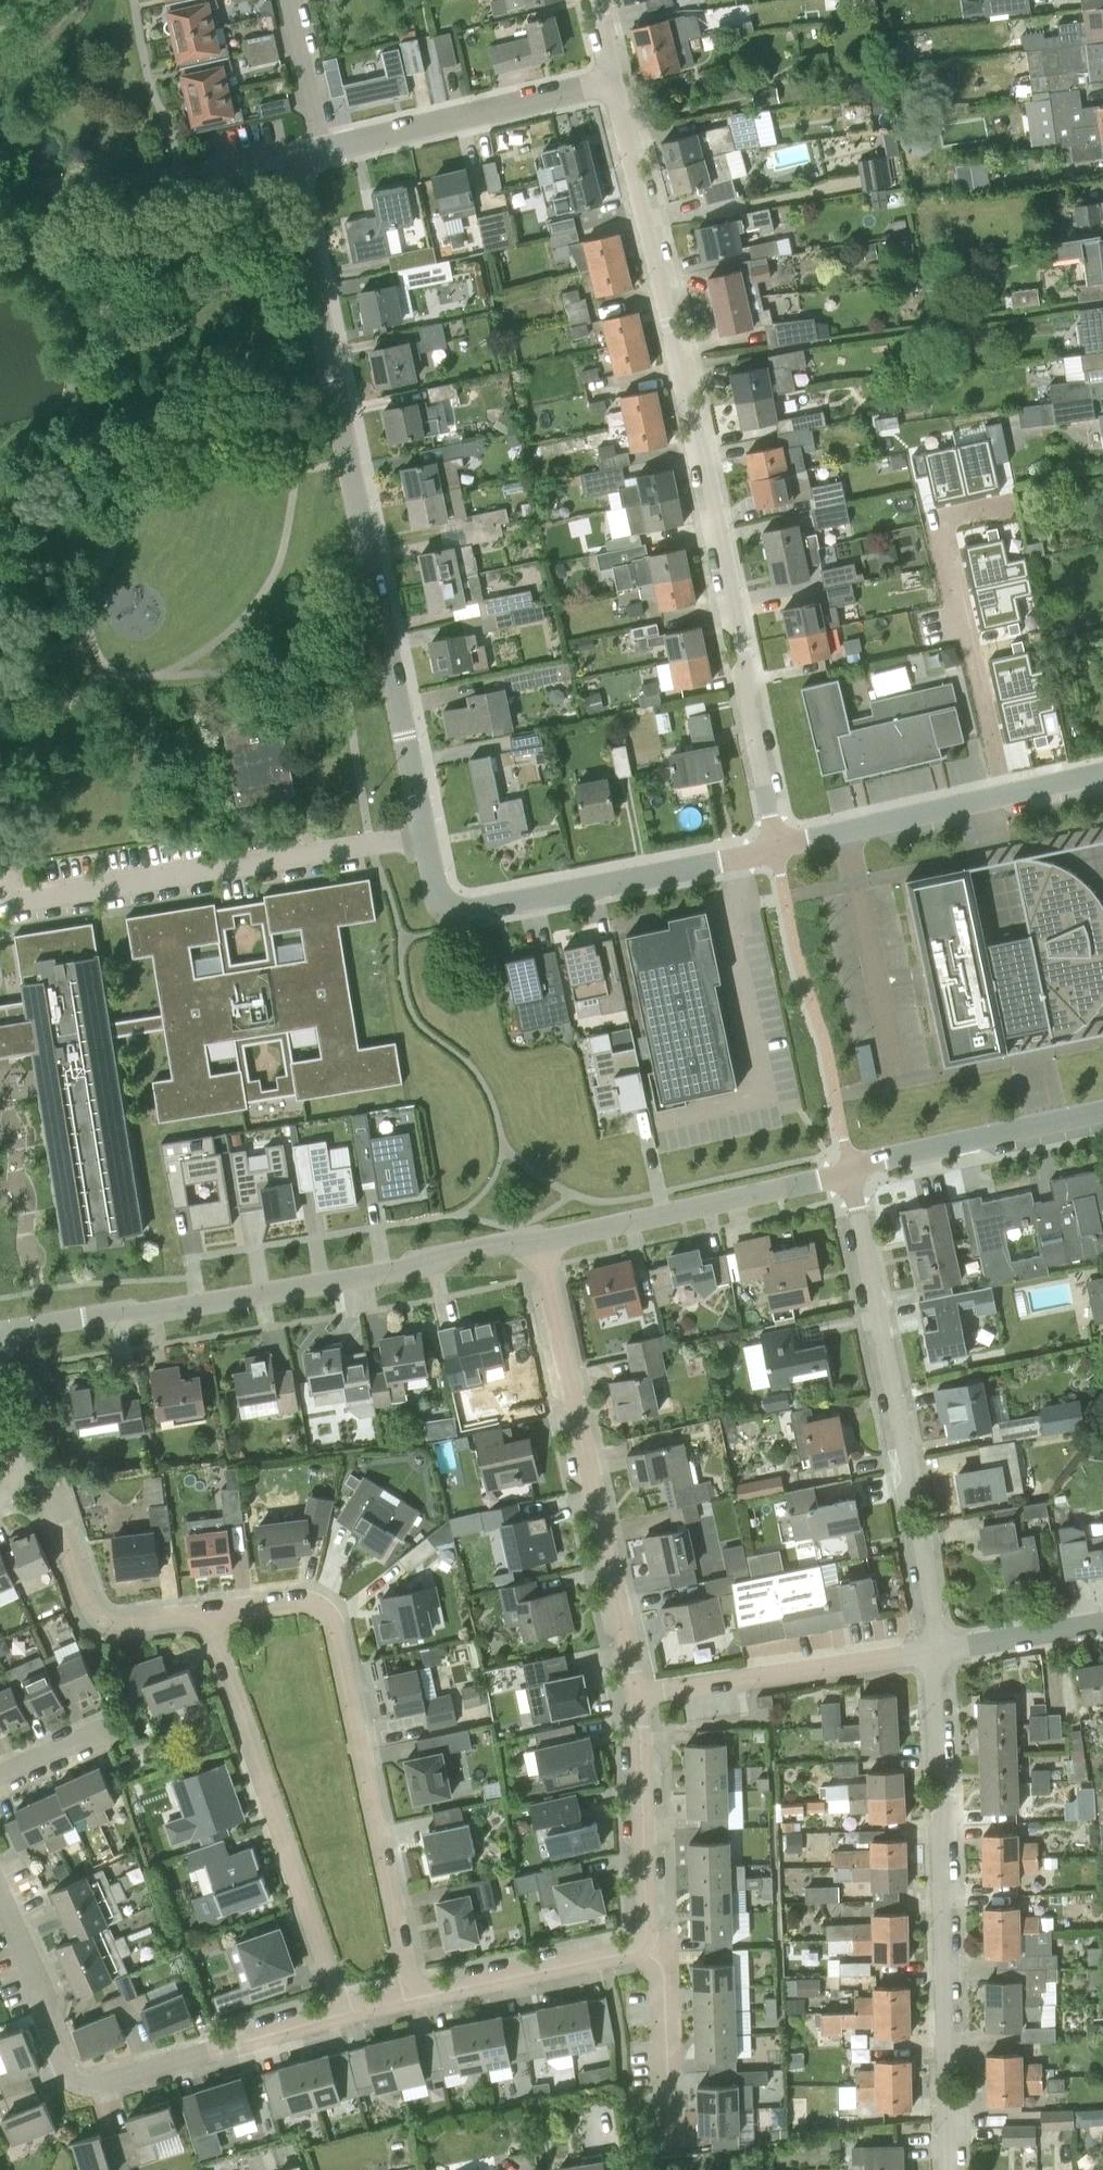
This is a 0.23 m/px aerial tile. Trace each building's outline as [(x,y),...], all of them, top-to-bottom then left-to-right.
[(216,0),(187,0),(167,4),(170,20),(167,22),(165,26),(166,30),(169,33),(173,33),(174,36),(214,27),(210,9),(218,7),(216,0)] [(271,0),(265,1),(260,7),(262,16),(274,13),(271,0)] [(490,2),(493,15),(551,0),(497,0),(490,2)] [(649,11),(669,5),(668,0),(647,0),(649,11)] [(985,18),(1030,13),(1028,0),(983,0),(985,18)] [(1083,9),(1085,8),(1102,6),(1102,0),(1082,0),(1083,9)] [(1102,40),(1102,6),(1085,8),(1089,36),(1083,37),(1082,33),(1080,22),(1058,24),(1059,36),(1045,38),(1044,32),(1022,35),(1024,48),(1027,51),(1046,48),(1102,40)] [(632,28),(639,52),(700,37),(697,26),(695,17),(682,16),(669,20),(668,18),(632,28)] [(498,72),(540,62),(538,55),(562,49),(554,17),(529,24),(532,38),(492,47),(498,72)] [(747,31),(745,23),(724,28),(725,36),(738,34),(747,31)] [(219,46),(214,27),(174,36),(175,39),(171,41),(170,45),(171,49),(174,52),(178,53),(181,68),(230,57),(227,44),(219,46)] [(441,68),(458,65),(452,32),(435,36),(441,68)] [(247,53),(277,46),(274,33),(244,40),(247,53)] [(700,37),(639,52),(646,78),(681,68),(681,67),(694,64),(691,51),(703,47),(700,37)] [(408,74),(425,71),(419,38),(402,42),(408,74)] [(1050,91),(1102,84),(1102,40),(1046,48),(1027,51),(1028,51),(1033,94),(1050,91)] [(280,59),(277,46),(247,53),(250,66),(280,59)] [(344,84),(349,107),(410,93),(400,48),(382,52),(387,75),(344,84)] [(827,56),(800,62),(805,81),(832,75),(827,56)] [(189,100),(229,91),(225,73),(233,71),(230,57),(181,68),(185,83),(181,85),(180,89),(181,93),(184,96),(188,97),(189,100)] [(331,57),(323,60),(326,72),(334,70),(331,57)] [(752,93),(755,108),(780,103),(777,88),(752,93)] [(1099,107),(1083,109),(1080,89),(1050,93),(1057,143),(1058,147),(1067,146),(1102,141),(1102,136),(1099,107)] [(233,108),(229,91),(189,100),(189,102),(186,105),(184,109),(185,113),(188,115),(192,116),(196,131),(195,131),(195,132),(245,121),(242,106),(233,108)] [(1032,146),(1057,143),(1050,93),(1050,91),(1033,94),(1033,101),(1025,103),(1032,146)] [(261,117),(292,111),(289,97),(258,104),(261,117)] [(870,105),(871,116),(890,113),(888,102),(870,105)] [(736,150),(741,149),(759,146),(752,113),(727,116),(730,126),(696,135),(696,133),(662,142),(669,167),(703,158),(703,156),(736,148),(736,150)] [(917,156),(921,156),(925,154),(929,152),(931,149),(933,145),(934,141),(934,136),(933,132),(931,129),(928,126),(924,124),(920,122),(916,122),(912,123),(908,125),(905,128),(902,131),(901,135),(901,140),(901,144),(903,148),(905,151),(909,154),(913,155),(917,156)] [(569,178),(594,171),(587,141),(543,151),(547,166),(554,165),(557,180),(569,178)] [(1058,147),(1059,162),(1069,162),(1098,158),(1097,155),(1102,155),(1102,141),(1067,146),(1058,147)] [(748,174),(741,149),(736,150),(736,148),(703,156),(703,158),(669,167),(676,193),(698,187),(700,194),(704,193),(707,205),(737,197),(732,179),(748,174)] [(863,191),(893,186),(892,176),(900,175),(897,155),(858,161),(863,191)] [(490,193),(502,191),(496,162),(484,164),(490,193)] [(974,189),(971,164),(956,166),(959,191),(974,189)] [(445,220),(477,213),(467,169),(435,177),(445,220)] [(602,202),(594,171),(569,178),(557,180),(561,196),(553,198),(556,213),(602,202)] [(391,272),(398,271),(437,263),(434,246),(403,252),(397,227),(411,224),(403,186),(372,192),(377,215),(346,221),(354,262),(388,255),(391,272)] [(878,210),(889,208),(887,193),(876,194),(878,210)] [(1075,205),(1078,225),(1102,222),(1102,219),(1102,218),(1102,202),(1075,205)] [(774,231),(770,209),(740,215),(742,219),(698,229),(704,258),(741,250),(737,233),(745,231),(745,230),(761,227),(763,233),(774,231)] [(479,218),(487,252),(518,245),(510,211),(479,218)] [(552,237),(577,231),(574,218),(549,224),(552,237)] [(905,218),(892,220),(893,230),(906,228),(905,218)] [(549,237),(555,260),(570,255),(568,245),(569,245),(580,242),(577,231),(552,237),(549,237)] [(619,233),(585,241),(591,268),(626,260),(619,233)] [(1102,236),(1049,243),(1052,260),(1084,255),(1088,283),(1078,285),(1080,302),(1102,298),(1102,240),(1102,236)] [(752,259),(767,256),(779,254),(776,240),(749,246),(752,259)] [(863,245),(866,259),(878,257),(875,243),(863,245)] [(767,256),(752,259),(749,260),(751,268),(709,278),(715,307),(749,299),(746,284),(771,278),(768,265),(769,265),(767,256)] [(398,271),(401,285),(452,275),(449,260),(437,263),(398,271)] [(632,287),(626,260),(591,268),(592,269),(598,296),(632,287)] [(401,319),(395,285),(360,292),(368,326),(401,319)] [(914,299),(912,285),(901,286),(902,300),(914,299)] [(1003,295),(1005,309),(1040,303),(1038,287),(1012,291),(1012,293),(1003,295)] [(565,303),(568,315),(588,310),(585,298),(581,299),(579,289),(562,293),(565,303)] [(752,313),(749,299),(715,307),(721,334),(765,324),(768,348),(775,347),(818,339),(814,319),(773,322),(770,309),(752,313)] [(1086,354),(1102,351),(1102,307),(1080,310),(1082,324),(1077,325),(1080,342),(1085,342),(1086,354)] [(591,322),(588,310),(568,315),(574,338),(590,334),(587,323),(591,322)] [(638,311),(604,319),(610,346),(644,338),(638,311)] [(419,329),(422,341),(445,336),(443,325),(419,329)] [(610,346),(610,347),(617,374),(651,366),(644,338),(610,346)] [(412,362),(421,360),(418,341),(372,351),(380,386),(416,378),(412,362)] [(738,401),(772,394),(796,389),(791,366),(807,363),(804,349),(769,356),(771,366),(732,374),(738,401)] [(1086,354),(1081,354),(1085,380),(1088,379),(1091,398),(1102,396),(1102,351),(1086,354)] [(581,370),(583,381),(599,378),(596,367),(581,370)] [(1053,403),(1091,398),(1088,379),(1085,380),(1050,384),(1052,403),(1053,403)] [(431,402),(458,397),(456,383),(428,388),(431,402)] [(902,389),(905,413),(919,411),(916,387),(902,389)] [(628,424),(662,417),(656,389),(622,396),(628,424)] [(778,422),(772,394),(738,401),(743,428),(778,422)] [(1094,418),(1091,398),(1053,403),(1056,423),(1094,418)] [(607,411),(605,400),(590,404),(591,414),(607,411)] [(428,406),(427,401),(384,410),(391,442),(409,438),(410,440),(440,433),(434,405),(428,406)] [(1040,405),(1042,425),(1056,423),(1053,403),(1040,405)] [(784,432),(812,426),(826,423),(824,410),(781,419),(784,432)] [(504,412),(495,426),(508,435),(517,421),(504,412)] [(628,424),(634,451),(668,444),(662,417),(628,424)] [(891,428),(890,418),(876,419),(877,429),(891,428)] [(986,425),(989,438),(995,463),(1009,460),(1001,422),(986,425)] [(817,449),(812,426),(784,432),(778,433),(781,445),(747,452),(753,479),(805,469),(802,452),(817,449)] [(509,436),(510,440),(518,445),(523,444),(520,433),(509,436)] [(989,438),(956,445),(968,495),(993,490),(993,491),(1000,490),(995,463),(989,438)] [(402,466),(409,497),(461,486),(457,469),(464,467),(463,457),(481,453),(478,439),(447,446),(449,460),(435,463),(434,459),(402,466)] [(601,470),(622,465),(630,464),(628,452),(615,455),(613,444),(598,447),(600,456),(598,457),(601,470)] [(956,445),(924,453),(929,475),(935,504),(943,503),(942,501),(968,495),(956,445)] [(906,453),(892,455),(895,468),(908,466),(906,453)] [(917,477),(929,475),(924,453),(912,455),(917,477)] [(624,477),(622,465),(601,470),(580,474),(585,498),(608,493),(620,491),(623,507),(627,506),(644,503),(644,502),(678,495),(672,468),(638,475),(624,477)] [(753,479),(759,507),(794,500),(793,497),(809,493),(813,508),(847,501),(843,485),(842,481),(809,488),(805,469),(753,479)] [(467,516),(461,486),(409,497),(415,526),(447,519),(461,517),(463,530),(495,524),(509,521),(507,508),(467,516)] [(684,523),(678,495),(644,502),(644,503),(627,506),(629,519),(630,523),(633,534),(625,535),(617,537),(605,541),(607,550),(642,543),(640,532),(684,523)] [(847,501),(813,508),(817,529),(851,522),(847,501)] [(533,502),(522,504),(524,516),(535,514),(533,502)] [(770,558),(818,547),(820,546),(817,532),(801,536),(798,523),(764,531),(770,558)] [(495,524),(463,530),(467,545),(454,547),(421,554),(427,582),(477,572),(472,544),(498,538),(495,524)] [(999,525),(990,527),(992,538),(1001,536),(999,525)] [(966,545),(975,586),(1016,577),(1007,536),(966,545)] [(1025,545),(1028,558),(1045,554),(1042,541),(1025,545)] [(639,585),(690,574),(684,547),(650,554),(650,555),(645,557),(642,545),(642,543),(607,550),(607,552),(597,555),(600,567),(608,565),(608,568),(633,562),(638,586),(639,585)] [(818,547),(770,558),(775,585),(810,578),(807,565),(821,562),(818,547)] [(567,575),(565,562),(554,564),(557,577),(567,575)] [(825,587),(853,582),(866,579),(865,571),(858,572),(855,562),(822,569),(825,587)] [(482,616),(534,605),(531,590),(483,600),(477,572),(427,582),(433,610),(465,604),(478,602),(482,616)] [(690,574),(639,585),(642,599),(658,595),(661,609),(696,602),(690,574)] [(976,586),(985,628),(1025,619),(1016,577),(976,586)] [(853,582),(825,587),(823,587),(827,607),(820,609),(818,601),(784,608),(790,635),(825,628),(841,625),(837,605),(857,601),(853,582)] [(642,602),(627,605),(630,617),(644,614),(642,602)] [(534,605),(482,616),(482,617),(462,621),(465,634),(432,641),(438,673),(471,666),(472,672),(489,669),(488,666),(501,664),(497,645),(485,647),(484,645),(479,646),(477,634),(515,627),(512,611),(534,606),(534,605)] [(1019,620),(1010,622),(1012,633),(1021,631),(1019,620)] [(1069,621),(1051,624),(1053,638),(1071,634),(1069,621)] [(659,634),(657,623),(632,628),(636,651),(651,648),(651,646),(649,637),(659,635),(659,634)] [(668,643),(671,660),(706,652),(700,625),(666,633),(668,643)] [(830,656),(825,628),(790,635),(796,663),(830,656)] [(592,638),(578,641),(580,651),(594,648),(592,638)] [(862,650),(860,639),(844,642),(846,653),(847,653),(860,651),(862,650)] [(1023,639),(1014,641),(1016,652),(1026,650),(1023,639)] [(939,648),(943,667),(957,664),(953,645),(939,648)] [(989,659),(998,700),(1038,691),(1029,650),(989,659)] [(862,659),(860,651),(847,653),(849,662),(862,659)] [(706,652),(671,660),(672,664),(677,687),(712,680),(706,652)] [(452,735),(512,721),(506,691),(572,678),(568,662),(483,678),(486,692),(474,694),(469,700),(470,704),(446,709),(452,735)] [(910,663),(876,672),(882,693),(916,684),(910,663)] [(849,722),(838,678),(801,687),(822,774),(845,769),(847,779),(944,757),(942,746),(964,740),(951,682),(922,689),(871,701),(874,715),(849,722)] [(641,708),(662,704),(658,681),(642,684),(644,696),(639,697),(641,708)] [(602,692),(590,694),(594,711),(605,709),(602,692)] [(998,701),(1007,742),(1048,733),(1039,692),(998,701)] [(238,805),(270,799),(296,794),(288,749),(281,714),(223,724),(238,805)] [(714,746),(708,714),(691,717),(698,750),(672,755),(679,788),(723,779),(717,746),(714,746)] [(540,731),(510,737),(513,756),(544,750),(540,731)] [(1057,744),(1061,760),(1069,758),(1066,742),(1057,744)] [(617,778),(632,775),(626,747),(611,750),(617,778)] [(545,753),(537,754),(538,763),(546,762),(545,753)] [(500,801),(491,755),(470,759),(482,822),(488,821),(492,840),(521,833),(522,836),(530,834),(522,796),(500,801)] [(584,821),(615,815),(608,779),(577,784),(584,821)] [(303,832),(318,829),(319,829),(317,818),(301,821),(303,832)] [(945,1066),(1009,1052),(1006,1036),(1049,1027),(1053,1043),(1055,1043),(1064,1038),(1076,1031),(1084,1025),(1102,1004),(1102,1000),(1102,910),(1088,884),(1072,872),(1051,861),(1051,862),(1026,857),(1016,857),(1014,857),(1030,935),(986,944),(970,866),(907,879),(945,1066)] [(109,1021),(94,923),(16,935),(26,1000),(0,1005),(0,1055),(34,1050),(65,1243),(86,1240),(87,1247),(124,1241),(123,1234),(143,1231),(112,1038),(165,1029),(173,1078),(153,1081),(160,1122),(248,1108),(247,1102),(296,1094),(297,1100),(403,1083),(396,1042),(359,1048),(340,926),(376,920),(370,879),(264,896),(265,901),(217,909),(216,903),(127,917),(133,959),(153,956),(162,1012),(109,1021)] [(671,925),(627,935),(629,946),(662,1103),(738,1087),(706,935),(712,934),(707,910),(669,918),(671,925)] [(628,1011),(614,941),(565,952),(576,1005),(599,1000),(603,1017),(628,1011)] [(556,950),(507,960),(520,1023),(542,1018),(543,1026),(570,1020),(556,950)] [(569,1020),(562,1022),(564,1030),(571,1029),(569,1020)] [(634,1038),(632,1027),(622,1029),(624,1040),(634,1038)] [(871,1043),(855,1046),(862,1082),(878,1078),(871,1043)] [(621,1104),(621,1108),(648,1102),(636,1044),(613,1049),(612,1045),(592,1049),(598,1080),(593,1082),(598,1108),(621,1104)] [(1094,1081),(1102,1079),(1102,1070),(1092,1072),(1094,1081)] [(363,1182),(375,1180),(376,1180),(379,1200),(420,1194),(410,1132),(372,1138),(372,1137),(371,1132),(371,1131),(355,1134),(363,1182)] [(233,1145),(243,1143),(241,1133),(231,1134),(233,1145)] [(214,1137),(214,1135),(161,1143),(174,1208),(188,1206),(192,1230),(233,1224),(222,1153),(216,1153),(211,1154),(208,1138),(214,1137)] [(318,1210),(332,1208),(357,1204),(351,1166),(331,1170),(331,1169),(326,1170),(321,1141),(300,1144),(293,1145),(295,1158),(297,1165),(310,1163),(318,1210)] [(296,1215),(284,1143),(266,1146),(270,1167),(250,1171),(247,1149),(231,1152),(239,1208),(241,1208),(241,1206),(267,1202),(269,1218),(294,1214),(294,1215),(296,1215)] [(1048,1265),(1068,1261),(1102,1254),(1102,1168),(1050,1179),(1054,1198),(1034,1202),(1037,1215),(1041,1234),(1048,1265)] [(982,1197),(971,1200),(978,1235),(988,1286),(991,1286),(1050,1273),(1048,1265),(1041,1234),(1037,1215),(1034,1202),(1032,1191),(983,1201),(982,1197)] [(978,1235),(971,1200),(970,1198),(961,1199),(969,1237),(978,1235)] [(952,1240),(948,1221),(944,1202),(901,1211),(906,1231),(910,1249),(952,1240)] [(966,1277),(969,1290),(988,1286),(978,1235),(969,1237),(977,1275),(966,1277)] [(771,1250),(769,1237),(736,1243),(743,1278),(767,1273),(774,1308),(812,1301),(808,1277),(820,1275),(814,1243),(771,1250)] [(910,1249),(914,1268),(918,1289),(961,1279),(956,1258),(952,1240),(910,1249)] [(701,1259),(699,1248),(670,1255),(672,1263),(650,1268),(657,1299),(671,1296),(675,1286),(690,1282),(703,1297),(717,1285),(733,1281),(727,1254),(701,1259)] [(644,1313),(642,1301),(633,1263),(588,1274),(597,1312),(626,1305),(628,1317),(644,1313)] [(924,1326),(931,1361),(968,1354),(959,1307),(975,1304),(977,1315),(996,1311),(991,1286),(988,1286),(969,1290),(919,1300),(922,1315),(936,1312),(938,1323),(924,1326)] [(1093,1307),(1096,1323),(1102,1322),(1102,1305),(1093,1307)] [(730,1332),(736,1321),(727,1316),(721,1327),(730,1332)] [(499,1342),(495,1321),(440,1333),(453,1389),(484,1381),(480,1366),(504,1361),(500,1341),(499,1342)] [(797,1350),(792,1326),(761,1333),(772,1388),(790,1384),(789,1374),(830,1366),(825,1344),(797,1350)] [(373,1376),(377,1405),(394,1403),(394,1401),(407,1399),(404,1377),(429,1372),(421,1332),(383,1340),(390,1373),(373,1376)] [(630,1357),(662,1350),(661,1348),(663,1347),(661,1336),(628,1343),(630,1357)] [(344,1359),(342,1342),(332,1343),(333,1349),(308,1352),(314,1390),(343,1386),(346,1407),(358,1418),(375,1415),(374,1406),(377,1405),(373,1376),(370,1377),(367,1355),(344,1359)] [(666,1372),(662,1350),(630,1357),(635,1377),(612,1382),(620,1419),(659,1411),(651,1375),(666,1372)] [(274,1373),(271,1353),(246,1358),(248,1370),(235,1372),(243,1419),(279,1413),(279,1415),(299,1411),(292,1370),(274,1373)] [(160,1417),(205,1410),(200,1376),(172,1381),(170,1368),(152,1371),(160,1417)] [(123,1401),(120,1381),(93,1386),(92,1382),(71,1385),(78,1426),(118,1420),(120,1435),(146,1431),(140,1399),(123,1401)] [(991,1428),(993,1443),(1015,1439),(1083,1426),(1079,1402),(1041,1409),(1042,1415),(1010,1421),(1003,1391),(984,1396),(982,1382),(937,1390),(940,1407),(947,1406),(952,1436),(991,1428)] [(812,1421),(810,1407),(790,1411),(801,1459),(810,1457),(812,1465),(848,1458),(842,1428),(837,1429),(834,1416),(812,1421)] [(430,1435),(460,1432),(459,1415),(429,1417),(430,1435)] [(476,1415),(459,1419),(462,1433),(479,1429),(476,1415)] [(726,1422),(727,1430),(734,1429),(736,1427),(735,1420),(726,1422)] [(506,1443),(502,1428),(477,1434),(486,1476),(489,1489),(539,1478),(530,1438),(506,1443)] [(468,1436),(455,1439),(457,1450),(470,1447),(468,1436)] [(1015,1439),(993,1443),(993,1444),(983,1445),(987,1468),(958,1473),(963,1500),(1024,1489),(1015,1439)] [(669,1508),(696,1503),(714,1500),(709,1480),(694,1485),(685,1442),(627,1455),(634,1485),(663,1479),(669,1508)] [(444,1469),(455,1467),(452,1445),(441,1446),(444,1469)] [(1091,1446),(1090,1456),(1102,1457),(1102,1447),(1091,1446)] [(239,1467),(228,1468),(230,1488),(241,1487),(239,1467)] [(363,1476),(361,1480),(351,1474),(344,1484),(354,1490),(336,1519),(366,1539),(363,1543),(382,1556),(396,1536),(401,1540),(419,1511),(401,1499),(394,1510),(378,1500),(384,1489),(363,1476)] [(738,1501),(783,1493),(780,1477),(736,1486),(738,1501)] [(818,1506),(814,1485),(785,1491),(791,1523),(810,1520),(814,1536),(846,1530),(851,1559),(867,1555),(856,1499),(818,1506)] [(91,1487),(80,1491),(86,1508),(97,1504),(91,1487)] [(220,1489),(224,1524),(243,1522),(238,1488),(220,1489)] [(264,1566),(299,1562),(297,1545),(311,1543),(310,1535),(329,1533),(336,1499),(319,1496),(314,1518),(259,1525),(264,1566)] [(522,1520),(518,1503),(479,1512),(483,1530),(504,1525),(513,1567),(556,1557),(547,1514),(522,1520)] [(700,1520),(696,1503),(669,1508),(672,1526),(700,1520)] [(155,1540),(172,1538),(168,1504),(150,1506),(153,1532),(115,1536),(120,1577),(159,1573),(155,1540)] [(1019,1542),(1015,1521),(1025,1519),(1022,1505),(995,1510),(998,1523),(985,1525),(989,1552),(1005,1550),(1006,1558),(1002,1559),(1006,1583),(1041,1577),(1035,1539),(1019,1542)] [(450,1518),(427,1537),(398,1559),(408,1573),(438,1550),(456,1546),(450,1518)] [(1082,1525),(1060,1529),(1062,1542),(1068,1577),(1102,1571),(1102,1535),(1086,1538),(1082,1525)] [(659,1552),(649,1554),(653,1574),(696,1565),(688,1528),(656,1535),(659,1552)] [(228,1529),(227,1529),(189,1533),(194,1574),(233,1570),(228,1529)] [(15,1581),(16,1581),(27,1576),(28,1577),(51,1566),(36,1531),(20,1538),(18,1533),(9,1537),(15,1548),(3,1553),(15,1581)] [(15,1581),(3,1553),(0,1547),(0,1589),(16,1582),(16,1581),(15,1581)] [(872,1577),(824,1586),(820,1564),(749,1578),(733,1581),(735,1592),(734,1592),(743,1644),(833,1626),(832,1621),(847,1618),(847,1619),(879,1613),(872,1577)] [(733,1581),(749,1578),(747,1566),(727,1570),(728,1576),(732,1575),(733,1581)] [(719,1596),(734,1592),(735,1592),(733,1581),(732,1575),(728,1576),(705,1581),(709,1598),(706,1598),(662,1608),(666,1629),(679,1626),(682,1640),(714,1633),(726,1632),(719,1596)] [(537,1597),(533,1579),(502,1586),(506,1604),(510,1624),(529,1619),(532,1637),(553,1632),(552,1627),(560,1626),(561,1630),(572,1627),(564,1591),(537,1597)] [(433,1629),(428,1604),(441,1601),(438,1586),(383,1598),(387,1616),(376,1619),(381,1640),(433,1629)] [(0,1644),(0,1657),(0,1658),(12,1652),(7,1640),(0,1644)] [(61,1698),(62,1700),(73,1695),(75,1699),(90,1692),(93,1697),(101,1693),(83,1653),(59,1664),(55,1655),(44,1660),(49,1671),(48,1671),(60,1698),(61,1698)] [(570,1675),(566,1653),(523,1662),(528,1686),(547,1682),(554,1716),(591,1708),(590,1706),(593,1705),(589,1690),(587,1690),(583,1673),(570,1675)] [(66,1709),(62,1700),(61,1698),(60,1698),(48,1671),(49,1671),(44,1660),(42,1660),(41,1657),(40,1658),(39,1656),(6,1671),(7,1673),(6,1674),(12,1686),(25,1714),(26,1714),(37,1709),(40,1715),(55,1708),(58,1713),(66,1709)] [(164,1677),(159,1662),(157,1657),(125,1669),(135,1694),(147,1689),(156,1715),(201,1698),(190,1667),(164,1677)] [(1078,1668),(1084,1702),(1102,1699),(1102,1663),(1078,1668)] [(437,1696),(430,1666),(389,1675),(397,1715),(425,1708),(430,1728),(456,1722),(450,1694),(437,1696)] [(482,1704),(477,1683),(461,1687),(466,1707),(482,1704)] [(26,1714),(25,1714),(12,1686),(0,1691),(0,1725),(2,1725),(5,1731),(20,1724),(22,1729),(31,1725),(26,1714)] [(862,1723),(897,1721),(896,1693),(861,1695),(862,1723)] [(758,1707),(774,1705),(772,1694),(757,1695),(758,1707)] [(979,1700),(980,1728),(1015,1727),(1014,1699),(979,1700)] [(821,1703),(823,1726),(841,1725),(839,1702),(821,1703)] [(1029,1714),(1029,1727),(1047,1726),(1048,1739),(1062,1738),(1061,1714),(1029,1714)] [(897,1721),(862,1723),(841,1725),(823,1726),(824,1738),(838,1738),(838,1740),(863,1739),(864,1752),(899,1750),(897,1721)] [(537,1747),(546,1787),(599,1775),(593,1755),(595,1755),(590,1735),(578,1738),(575,1723),(537,1732),(540,1746),(537,1747)] [(1047,1726),(1029,1727),(1030,1739),(1048,1739),(1047,1726)] [(824,1738),(823,1727),(813,1728),(814,1739),(824,1738)] [(1016,1755),(1015,1727),(980,1728),(981,1756),(1016,1755)] [(416,1802),(452,1794),(443,1753),(473,1746),(469,1728),(418,1739),(422,1756),(407,1759),(416,1802)] [(1072,1759),(1086,1758),(1081,1728),(1068,1730),(1072,1759)] [(688,1763),(727,1761),(726,1729),(698,1730),(699,1743),(687,1743),(688,1763)] [(982,1784),(1017,1782),(1016,1755),(981,1756),(982,1784)] [(1089,1779),(1086,1758),(1072,1759),(1069,1760),(1072,1781),(1089,1779)] [(728,1794),(727,1761),(688,1763),(689,1796),(728,1794)] [(858,1762),(858,1761),(833,1762),(834,1776),(859,1775),(858,1762)] [(203,1842),(229,1833),(226,1825),(239,1820),(227,1788),(234,1786),(226,1763),(173,1782),(184,1815),(164,1823),(171,1844),(200,1834),(203,1842)] [(101,1766),(79,1776),(101,1824),(110,1820),(104,1806),(117,1800),(101,1766)] [(1032,1782),(1050,1781),(1050,1769),(1031,1769),(1032,1782)] [(850,1797),(904,1794),(903,1770),(869,1772),(870,1783),(849,1783),(850,1797)] [(73,1820),(74,1820),(85,1815),(91,1828),(101,1824),(79,1776),(57,1786),(59,1790),(60,1790),(73,1820)] [(758,1789),(770,1788),(769,1777),(758,1777),(758,1789)] [(1050,1781),(1032,1782),(1032,1794),(1051,1793),(1050,1781)] [(1017,1782),(982,1784),(983,1812),(1018,1810),(1017,1782)] [(38,1800),(60,1848),(70,1844),(63,1830),(76,1824),(74,1820),(73,1820),(60,1790),(59,1790),(38,1800)] [(585,1824),(577,1794),(531,1805),(535,1824),(533,1824),(533,1826),(547,1823),(549,1832),(547,1833),(552,1855),(602,1844),(597,1821),(585,1824)] [(729,1827),(728,1794),(689,1796),(689,1815),(701,1815),(702,1828),(729,1827)] [(905,1819),(904,1794),(850,1797),(851,1810),(871,1810),(872,1821),(905,1819)] [(51,1852),(60,1848),(38,1800),(16,1810),(19,1816),(6,1822),(18,1850),(44,1838),(51,1852)] [(825,1800),(808,1801),(809,1810),(825,1810),(825,1800)] [(783,1813),(804,1812),(804,1802),(783,1802),(783,1813)] [(470,1822),(464,1823),(461,1806),(433,1812),(437,1829),(424,1832),(427,1847),(432,1846),(435,1857),(430,1858),(433,1874),(474,1866),(471,1851),(476,1850),(470,1822)] [(795,1831),(795,1822),(786,1822),(786,1831),(795,1831)] [(105,1834),(101,1824),(95,1827),(99,1837),(105,1834)] [(730,1857),(729,1827),(702,1828),(702,1841),(690,1841),(691,1859),(730,1857)] [(1089,1833),(1090,1845),(1099,1844),(1098,1832),(1089,1833)] [(984,1834),(985,1858),(1039,1857),(1038,1843),(1018,1844),(1017,1833),(984,1834)] [(799,1852),(798,1834),(787,1834),(788,1853),(799,1852)] [(230,1854),(225,1839),(187,1852),(193,1869),(206,1864),(216,1891),(209,1893),(217,1915),(241,1906),(243,1910),(260,1904),(259,1900),(271,1896),(263,1874),(260,1875),(257,1866),(260,1865),(253,1846),(230,1854)] [(835,1865),(906,1863),(906,1839),(873,1839),(873,1850),(834,1851),(835,1865)] [(692,1889),(731,1888),(746,1887),(745,1863),(730,1864),(730,1857),(691,1859),(692,1889)] [(1039,1857),(985,1858),(985,1883),(1019,1882),(1019,1871),(1039,1871),(1039,1857)] [(584,1878),(580,1861),(536,1871),(544,1905),(561,1901),(564,1918),(566,1918),(567,1924),(590,1919),(589,1912),(605,1909),(600,1888),(594,1889),(591,1877),(584,1878)] [(907,1888),(906,1863),(835,1865),(835,1878),(873,1877),(874,1889),(907,1888)] [(63,1914),(124,1888),(120,1879),(110,1884),(103,1868),(52,1891),(63,1914)] [(1092,1869),(1082,1870),(1083,1883),(1093,1882),(1092,1869)] [(120,1878),(120,1879),(124,1888),(133,1884),(129,1874),(120,1878)] [(761,1875),(762,1887),(773,1886),(772,1875),(761,1875)] [(476,1945),(475,1939),(479,1939),(473,1911),(496,1906),(490,1877),(449,1885),(452,1898),(439,1901),(448,1945),(461,1942),(462,1948),(476,1945)] [(773,1886),(762,1887),(762,1897),(773,1897),(773,1886)] [(805,1902),(839,1902),(838,1886),(805,1886),(805,1902)] [(128,1897),(124,1888),(63,1914),(74,1938),(108,1924),(125,1917),(118,1901),(128,1897)] [(732,1918),(731,1888),(692,1889),(693,1920),(732,1918)] [(1020,1931),(1040,1930),(1040,1920),(1039,1917),(1019,1918),(1019,1906),(985,1907),(986,1931),(1020,1931)] [(827,1939),(837,1939),(837,1938),(908,1937),(907,1912),(874,1913),(874,1923),(854,1924),(827,1925),(827,1939)] [(611,1917),(604,1918),(605,1927),(613,1926),(611,1917)] [(733,1949),(732,1918),(693,1920),(694,1937),(705,1937),(706,1950),(733,1949)] [(57,1946),(68,1970),(129,1943),(125,1934),(115,1939),(108,1924),(74,1938),(57,1946)] [(219,2013),(266,1997),(260,1981),(295,1969),(281,1928),(239,1942),(253,1982),(213,1996),(219,2013)] [(987,1957),(1020,1956),(1020,1931),(986,1931),(987,1957)] [(908,1937),(837,1938),(837,1939),(837,1951),(854,1950),(875,1950),(875,1962),(908,1961),(908,1937)] [(133,1952),(129,1943),(68,1970),(79,1995),(129,1972),(122,1956),(133,1952)] [(1086,1964),(1099,1964),(1099,1947),(1086,1947),(1086,1964)] [(695,1988),(734,1986),(733,1949),(706,1950),(706,1963),(694,1963),(695,1988)] [(1024,1956),(1024,1968),(1057,1967),(1057,1955),(1024,1956)] [(840,1962),(840,1975),(871,1975),(871,1962),(840,1962)] [(1058,1980),(1057,1967),(1024,1968),(1024,1980),(987,1980),(987,2004),(1041,2004),(1042,2004),(1042,1989),(1046,1989),(1046,1980),(1058,1980)] [(1102,1970),(1091,1970),(1091,1983),(1102,1983),(1102,1970)] [(820,1978),(786,1979),(786,1994),(821,1994),(820,1978)] [(696,2011),(735,2009),(734,1986),(695,1988),(696,2011)] [(855,1997),(855,2011),(909,2010),(909,1986),(876,1986),(876,1997),(855,1997)] [(123,1994),(134,2022),(135,2021),(134,2021),(146,2016),(152,2033),(151,2033),(152,2034),(178,2024),(180,2029),(195,2023),(193,2018),(195,2017),(194,2016),(193,2016),(184,1993),(150,2006),(145,1993),(137,1996),(134,1989),(123,1994)] [(134,2022),(123,1994),(100,2002),(106,2015),(75,2028),(85,2052),(84,2053),(84,2054),(127,2037),(127,2035),(126,2036),(122,2026),(133,2021),(133,2022),(134,2022)] [(765,2008),(776,2008),(776,1996),(765,1996),(765,2008)] [(587,1999),(563,2004),(572,2050),(596,2045),(595,2038),(613,2035),(614,2041),(616,2041),(608,2002),(588,2006),(587,1999)] [(805,2001),(788,2001),(788,2013),(805,2013),(805,2001)] [(548,2054),(572,2050),(563,2004),(539,2009),(540,2015),(522,2019),(529,2058),(530,2058),(529,2051),(547,2047),(548,2054)] [(1023,2029),(1023,2026),(1023,2020),(1041,2019),(1041,2004),(987,2004),(988,2030),(1021,2029),(1023,2029)] [(777,2018),(776,2008),(765,2008),(766,2018),(777,2018)] [(698,2035),(735,2033),(735,2009),(696,2011),(698,2035)] [(909,2010),(855,2011),(855,2012),(821,2013),(821,2026),(821,2035),(843,2034),(842,2027),(876,2027),(876,2036),(909,2035),(909,2010)] [(502,2016),(478,2020),(487,2066),(511,2061),(509,2055),(527,2051),(528,2058),(529,2058),(522,2019),(503,2022),(502,2016)] [(463,2071),(487,2066),(478,2020),(454,2025),(455,2031),(436,2036),(444,2074),(445,2074),(443,2068),(461,2064),(463,2071)] [(35,2041),(28,2026),(23,2028),(23,2027),(22,2027),(22,2028),(0,2037),(0,2044),(10,2070),(0,2074),(0,2083),(5,2096),(34,2084),(33,2084),(28,2073),(38,2069),(39,2070),(40,2069),(30,2043),(35,2041)] [(1021,2029),(1021,2042),(1056,2041),(1056,2026),(1023,2026),(1023,2029),(1021,2029)] [(1088,2039),(1102,2039),(1102,2026),(1088,2026),(1088,2039)] [(416,2040),(415,2035),(415,2033),(391,2039),(402,2084),(425,2079),(424,2072),(442,2068),(443,2075),(444,2074),(436,2036),(416,2040)] [(710,2071),(737,2070),(735,2033),(698,2035),(698,2058),(709,2058),(710,2071)] [(378,2090),(402,2084),(391,2039),(367,2045),(369,2051),(350,2056),(359,2094),(360,2094),(358,2087),(376,2083),(378,2090)] [(788,2070),(805,2069),(804,2052),(788,2052),(788,2070)] [(989,2079),(1043,2077),(1042,2064),(1022,2064),(1022,2053),(988,2054),(989,2079)] [(330,2061),(329,2056),(329,2054),(305,2061),(317,2106),(341,2099),(339,2093),(357,2088),(359,2094),(350,2056),(330,2061)] [(857,2085),(911,2084),(910,2059),(877,2059),(877,2070),(857,2071),(857,2072),(857,2085)] [(317,2106),(305,2061),(281,2068),(283,2074),(264,2079),(273,2111),(292,2106),(294,2112),(317,2106)] [(611,2065),(599,2067),(602,2082),(614,2080),(611,2065)] [(1043,2077),(1055,2077),(1055,2068),(1043,2069),(1043,2077)] [(737,2083),(737,2070),(710,2071),(710,2084),(699,2085),(700,2109),(738,2108),(753,2107),(752,2083),(737,2083)] [(201,2099),(182,2105),(194,2143),(214,2137),(213,2133),(255,2120),(244,2083),(247,2082),(243,2071),(226,2077),(227,2082),(198,2091),(201,2099)] [(1043,2077),(989,2079),(989,2103),(1022,2102),(1022,2091),(1043,2091),(1043,2077)] [(1062,2078),(1045,2078),(1045,2091),(1062,2091),(1062,2078)] [(552,2095),(551,2087),(544,2083),(535,2084),(537,2098),(552,2095)] [(34,2084),(5,2096),(5,2097),(0,2099),(0,2108),(4,2117),(14,2143),(55,2127),(46,2102),(46,2100),(40,2103),(33,2086),(34,2085),(34,2084)] [(911,2108),(911,2084),(857,2085),(857,2100),(877,2100),(877,2109),(911,2108)] [(120,2132),(119,2132),(130,2166),(159,2157),(153,2139),(179,2131),(171,2106),(172,2106),(172,2104),(170,2105),(169,2100),(153,2104),(155,2109),(128,2118),(128,2119),(129,2119),(132,2129),(121,2133),(120,2132)] [(738,2108),(700,2109),(700,2133),(712,2133),(713,2150),(739,2144),(738,2108)] [(1041,2112),(1042,2128),(1063,2127),(1069,2126),(1073,2126),(1075,2126),(1074,2109),(1041,2112)] [(1002,2145),(1035,2144),(1035,2126),(1002,2126),(1002,2145)] [(1063,2127),(1063,2139),(1073,2138),(1073,2126),(1069,2126),(1063,2127)] [(83,2169),(131,2169),(130,2166),(119,2132),(119,2133),(102,2139),(100,2133),(99,2133),(99,2134),(74,2142),(83,2169)] [(903,2146),(854,2147),(854,2162),(867,2161),(867,2169),(904,2169),(903,2146)] [(604,2160),(559,2168),(560,2169),(606,2169),(604,2160)]
